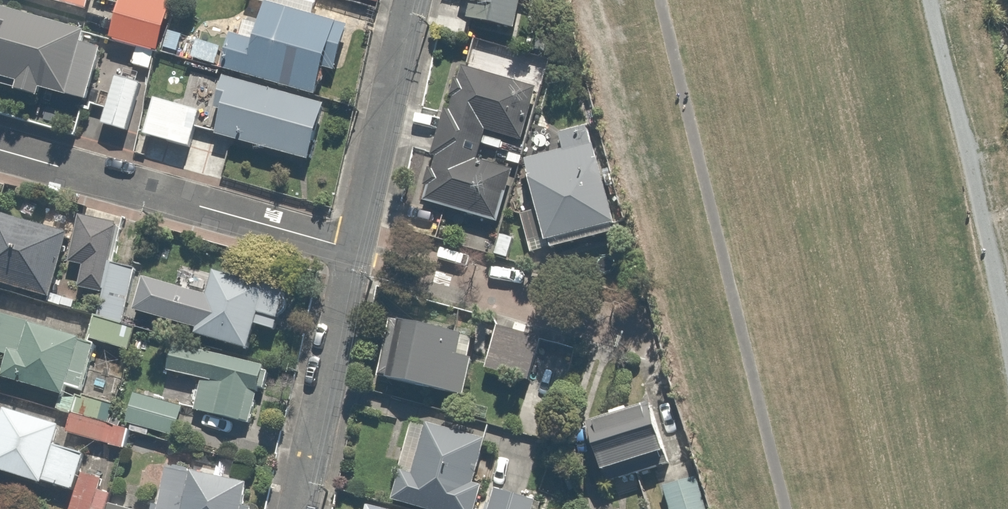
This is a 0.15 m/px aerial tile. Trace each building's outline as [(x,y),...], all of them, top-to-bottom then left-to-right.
[(90,12),(92,4),(93,0),(42,0),(90,12)] [(136,47),(131,66),(152,71),(157,53),(164,55),(178,0),(121,0),(110,41),(136,47)] [(243,37),(231,33),(228,43),(199,34),(192,56),(216,63),(323,95),(344,21),(317,13),(321,0),(247,0),(245,4),(266,10),(262,24),(248,20),(243,37)] [(459,21),(533,38),(542,0),(464,0),(459,21)] [(0,7),(0,87),(81,108),(100,33),(0,7)] [(133,129),(145,76),(116,69),(103,122),(133,129)] [(483,132),(528,145),(543,93),(457,69),(419,203),(505,227),(522,166),(477,153),(483,132)] [(329,102),(224,73),(208,131),(313,160),(329,102)] [(203,112),(156,100),(147,134),(194,147),(203,112)] [(623,227),(602,145),(599,133),(550,145),(553,157),(528,164),(539,207),(522,212),(532,251),(623,227)] [(79,208),(65,265),(78,268),(74,287),(103,295),(122,219),(79,208)] [(52,294),(68,234),(0,216),(0,280),(52,294)] [(283,366),(198,350),(200,342),(230,347),(234,323),(259,327),(268,280),(177,263),(165,328),(173,330),(170,348),(166,372),(199,378),(192,413),(253,424),(258,395),(277,398),(283,366)] [(151,330),(164,276),(114,264),(96,338),(132,347),(137,327),(151,330)] [(470,328),(405,311),(387,386),(465,406),(477,356),(463,353),(470,328)] [(9,359),(3,380),(87,402),(102,343),(0,316),(0,356),(9,359)] [(545,330),(498,319),(484,379),(531,390),(545,330)] [(604,474),(686,453),(670,392),(589,412),(604,474)] [(186,410),(135,397),(128,424),(179,437),(186,410)] [(74,489),(84,449),(56,442),(60,423),(2,408),(0,408),(0,471),(74,489)] [(416,415),(395,500),(433,508),(484,508),(502,435),(416,415)] [(70,417),(67,433),(131,447),(135,432),(70,417)] [(169,466),(159,508),(248,508),(254,486),(169,466)] [(111,482),(82,474),(72,508),(103,508),(111,482)] [(661,487),(668,508),(707,508),(698,476),(661,487)] [(498,485),(491,508),(538,508),(541,497),(498,485)]
